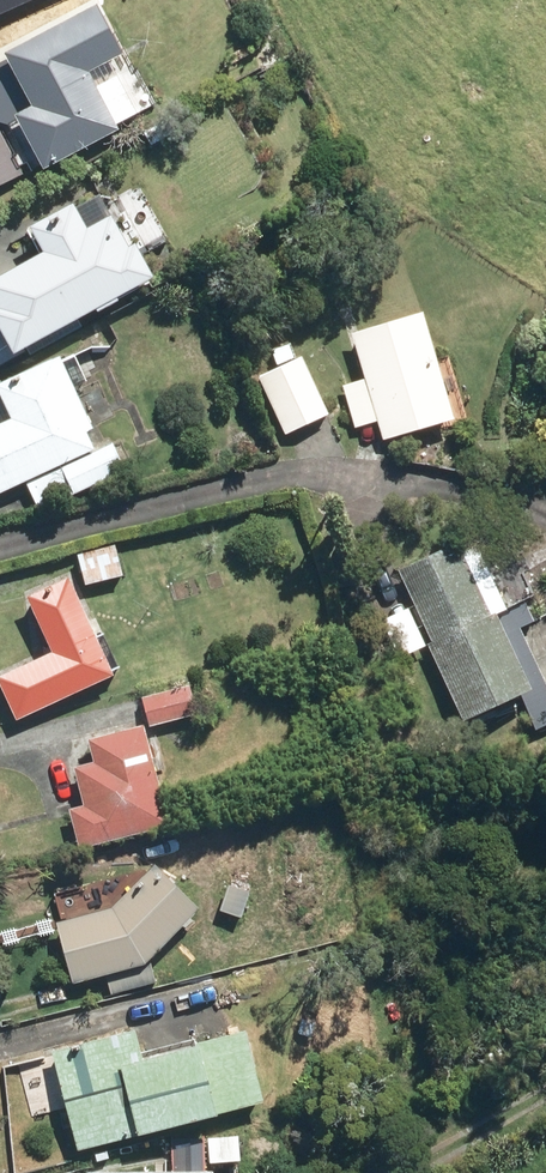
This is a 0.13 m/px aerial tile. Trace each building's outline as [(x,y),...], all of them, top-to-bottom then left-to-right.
[(37,0),(0,0),(0,17),(37,0)] [(12,57),(14,61),(0,69),(0,126),(3,131),(22,120),(50,172),(124,132),(122,128),(142,117),(114,65),(130,57),(104,8),(12,57)] [(26,179),(4,134),(0,136),(0,191),(26,179)] [(30,233),(45,260),(0,285),(0,371),(22,359),(21,357),(102,312),(105,316),(125,305),(123,301),(158,281),(140,248),(135,251),(117,217),(97,228),(94,223),(90,224),(80,205),(30,233)] [(372,382),(346,390),(359,431),(384,424),(389,443),(460,422),(429,315),(359,336),(372,382)] [(282,372),(263,380),(289,438),(333,418),(308,360),(301,363),(293,346),(274,354),(282,372)] [(0,430),(0,499),(30,484),(45,515),(130,474),(117,446),(100,454),(91,436),(98,432),(79,391),(92,385),(78,355),(65,361),(64,358),(1,389),(17,422),(0,430)] [(473,723),(545,689),(519,636),(540,625),(534,613),(528,600),(514,606),(483,540),(467,548),(465,543),(407,571),(441,643),(436,646),(473,723)] [(130,574),(144,571),(139,546),(81,557),(88,589),(90,588),(93,602),(117,598),(120,611),(131,609),(125,579),(131,578),(130,574)] [(118,675),(125,672),(109,637),(102,640),(75,581),(33,601),(59,656),(2,682),(21,723),(120,678),(118,675)] [(193,689),(147,700),(155,730),(201,718),(193,689)] [(91,812),(76,815),(86,853),(174,831),(148,729),(93,743),(99,767),(80,772),(91,812)] [(119,912),(62,926),(78,988),(109,979),(114,998),(160,986),(155,966),(207,913),(162,869),(119,912)] [(234,887),(226,914),(245,919),(253,891),(234,887)] [(140,1035),(57,1055),(81,1155),(228,1120),(227,1117),(269,1107),(252,1035),(203,1047),(202,1043),(146,1057),(140,1035)]
